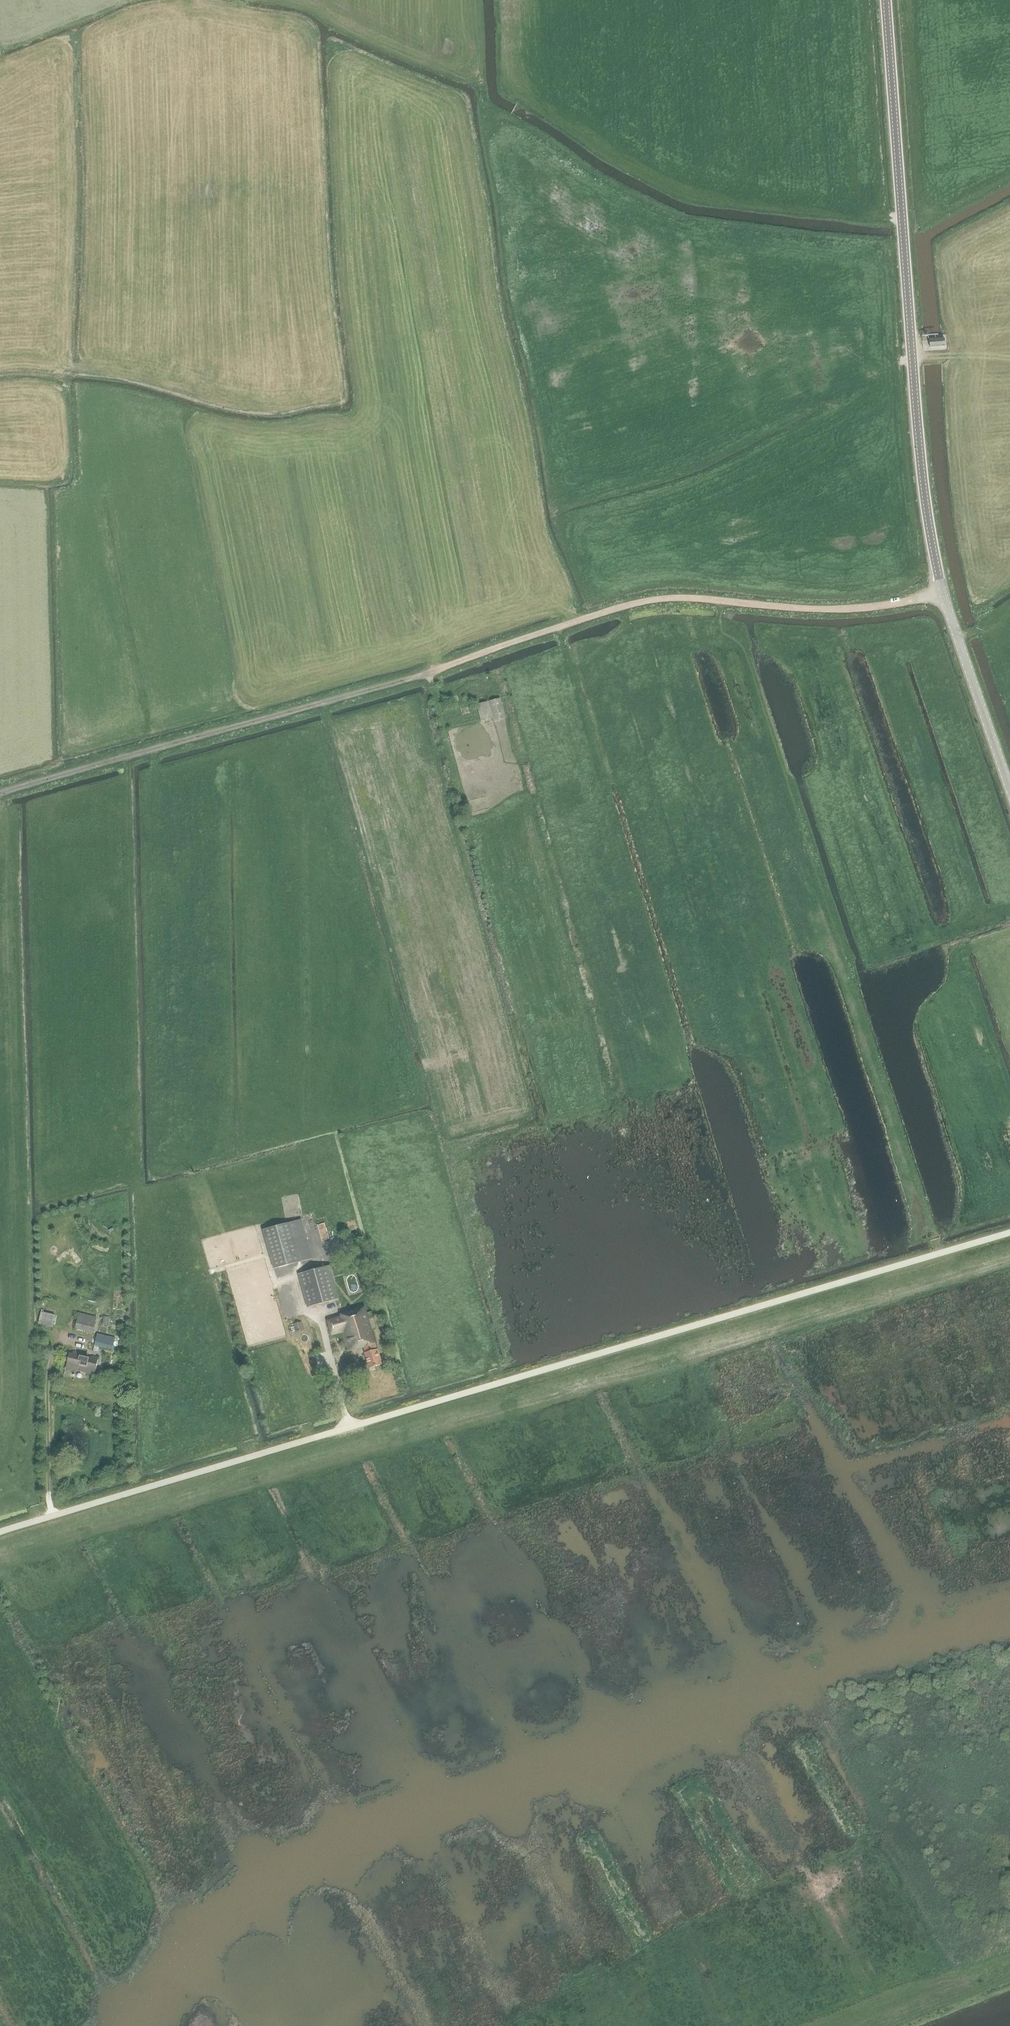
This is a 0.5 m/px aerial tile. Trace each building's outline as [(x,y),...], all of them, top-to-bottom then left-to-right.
[(945,338),(930,339),(930,347),(945,345),(945,338)] [(505,718),(499,698),(475,705),(480,722),(491,718),(492,722),(505,718)] [(480,836),(481,842),(489,841),(488,834),(480,836)] [(301,1219),(289,1223),(262,1231),(273,1269),(290,1264),(291,1270),(297,1268),(298,1274),(297,1274),(306,1308),(338,1299),(329,1266),(303,1273),(302,1267),(314,1264),(301,1219)] [(369,1368),(382,1364),(378,1349),(376,1349),(364,1307),(348,1312),(348,1314),(328,1320),(332,1335),(343,1332),(348,1350),(364,1346),(366,1353),(365,1353),(369,1368)] [(53,1323),(55,1314),(40,1310),(38,1319),(53,1323)] [(93,1333),(96,1317),(78,1313),(75,1330),(93,1333)] [(302,1330),(300,1322),(293,1324),(295,1332),(302,1330)] [(97,1333),(94,1345),(112,1349),(115,1338),(97,1333)] [(87,1357),(87,1355),(73,1352),(72,1354),(69,1354),(66,1367),(94,1374),(98,1358),(91,1356),(91,1358),(87,1357)]
